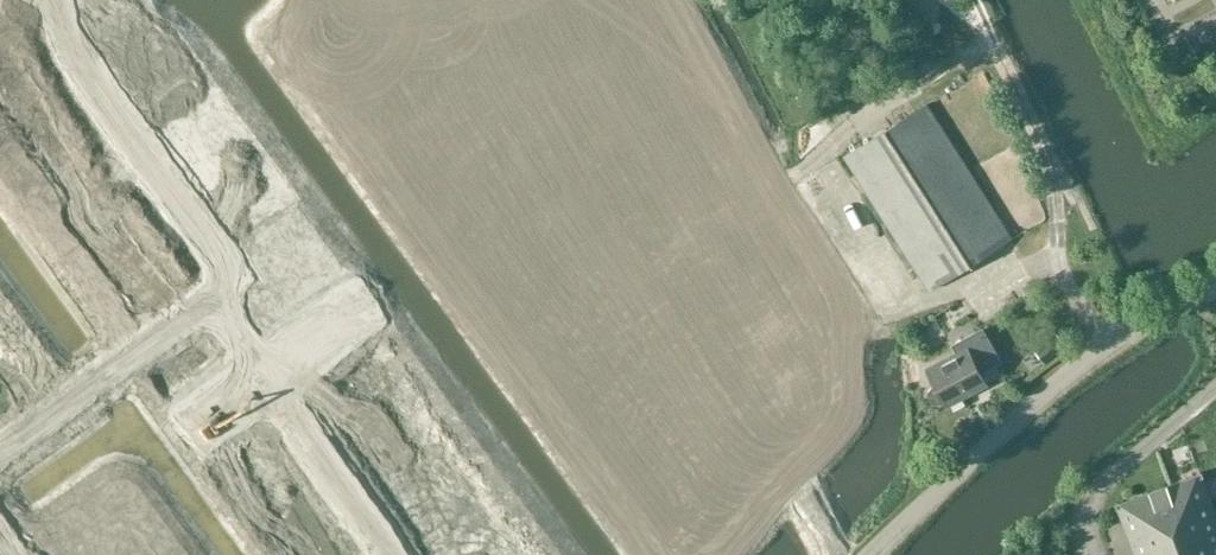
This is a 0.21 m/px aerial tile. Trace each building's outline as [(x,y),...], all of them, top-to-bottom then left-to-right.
[(930,290),(1012,238),(927,104),(845,156),(930,290)] [(804,132),(820,126),(814,110),(798,115),(804,132)] [(980,371),(997,362),(986,341),(989,340),(983,329),(954,345),(959,353),(929,369),(937,384),(932,386),(928,390),(927,396),(930,401),(935,404),(941,403),(945,401),(947,404),(986,383),(980,371)] [(1215,498),(1215,480),(1205,484),(1201,474),(1119,504),(1137,554),(1215,554),(1215,512),(1212,500),(1215,498)]
